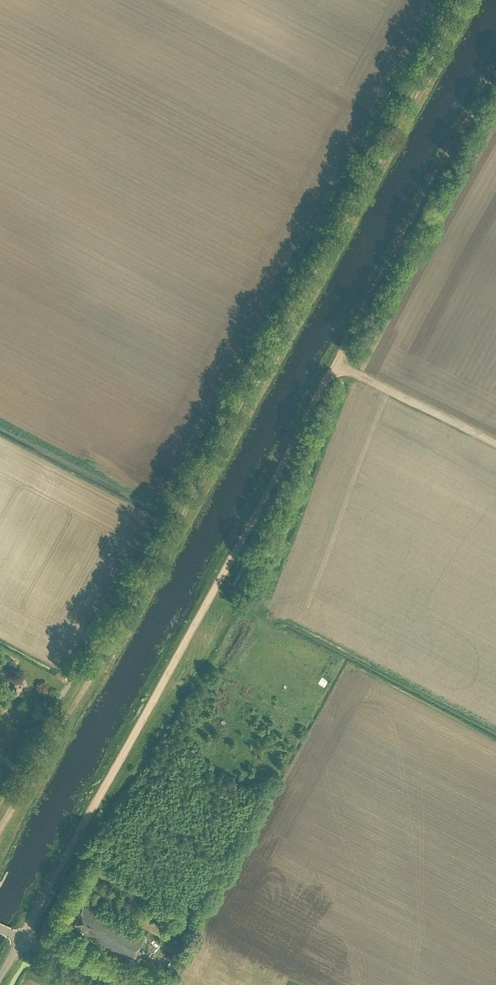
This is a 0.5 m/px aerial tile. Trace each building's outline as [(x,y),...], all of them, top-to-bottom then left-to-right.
[(92,937),(91,939),(136,962),(138,957),(133,954),(145,932),(85,901),(73,923),(83,929),(82,932),(92,937)]
